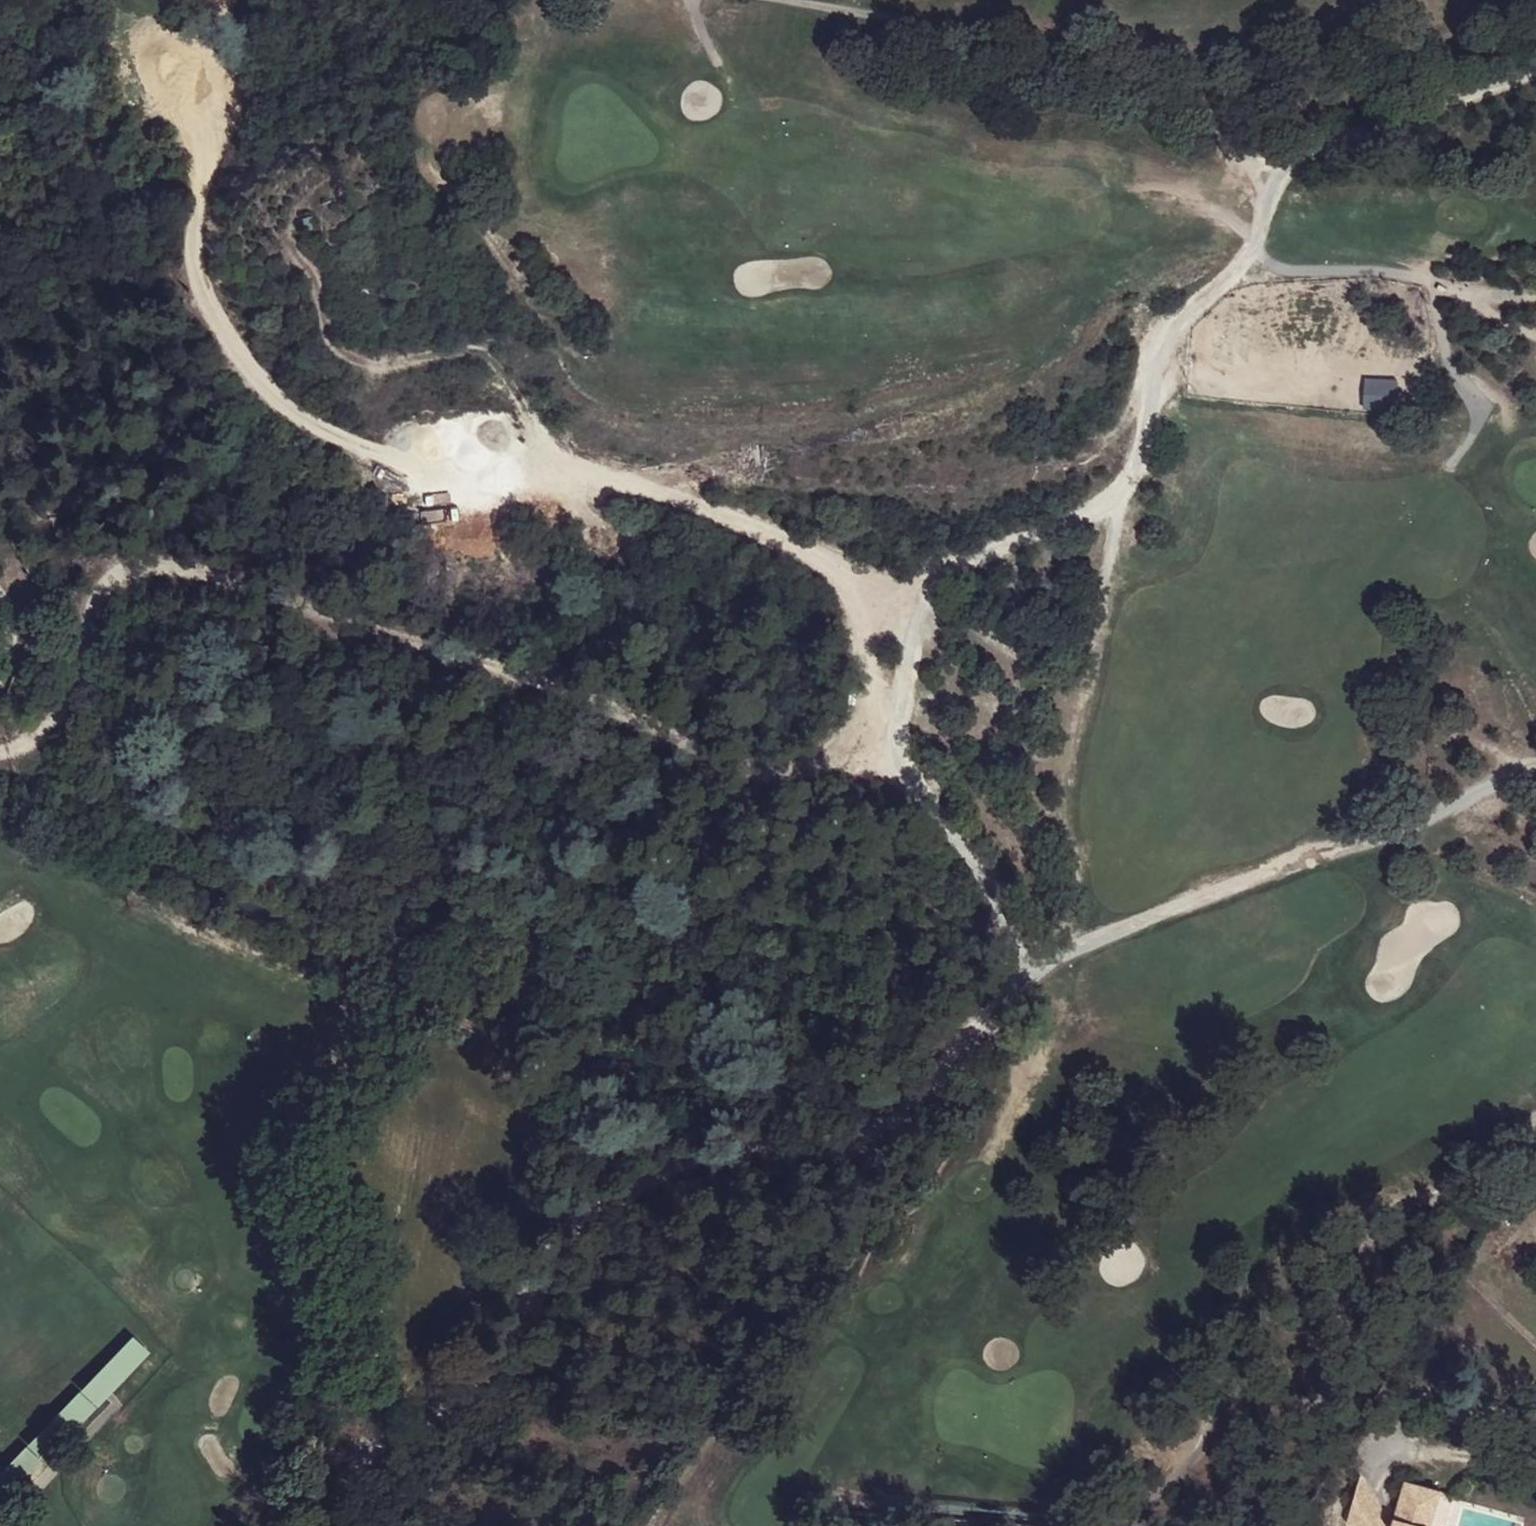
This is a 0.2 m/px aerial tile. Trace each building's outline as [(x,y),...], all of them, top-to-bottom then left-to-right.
[(130,1333),(77,1387),(95,1403),(148,1349),(130,1333)] [(24,1441),(42,1458),(94,1405),(76,1387),(24,1441)] [(0,1466),(0,1501),(39,1460),(22,1443),(0,1466)] [(1363,1474),(1349,1521),(1352,1525),(1433,1525),(1444,1491),(1407,1480),(1395,1524),(1381,1520),(1384,1508),(1363,1474)]
